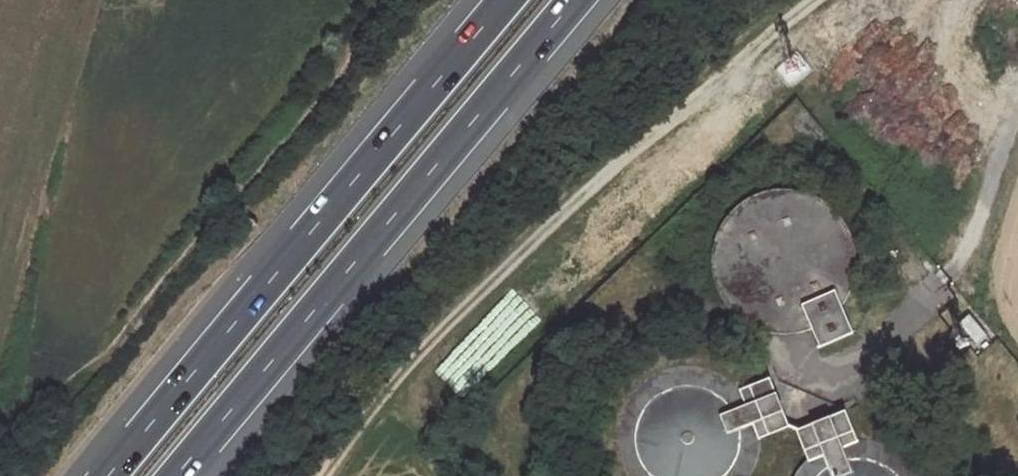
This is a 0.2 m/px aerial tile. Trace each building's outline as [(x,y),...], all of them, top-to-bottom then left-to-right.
[(745,329),(758,334),(760,335),(774,337),(785,337),(798,335),(806,333),(812,349),(845,340),(835,309),(841,303),(846,293),(851,281),(853,275),(854,264),(855,256),(853,243),(851,235),(845,222),(841,215),(830,203),(821,196),(814,192),(805,188),(794,184),(778,183),(764,184),(751,188),(743,191),(736,195),(724,204),(713,218),(706,231),(703,242),(701,256),(701,268),(703,280),(710,296),(719,310),(731,321),(745,329)] [(958,323),(975,343),(985,335),(968,314),(958,323)] [(760,435),(792,426),(778,381),(748,389),(752,405),(723,412),(730,434),(734,432),(758,426),(760,435)] [(638,441),(638,443),(639,453),(641,462),(644,467),(651,475),(721,475),(726,471),(731,462),(734,454),(735,446),(735,437),(734,432),(730,434),(723,412),(715,404),(702,398),(689,395),(679,395),(671,397),(662,401),(654,407),(650,411),(644,419),(641,426),(638,435),(638,441)] [(811,460),(823,457),(827,471),(828,475),(836,475),(854,471),(851,461),(848,449),(860,446),(849,413),(800,427),(811,460)] [(886,474),(878,468),(869,464),(861,461),(851,461),(854,471),(836,475),(888,475),(886,474)]
